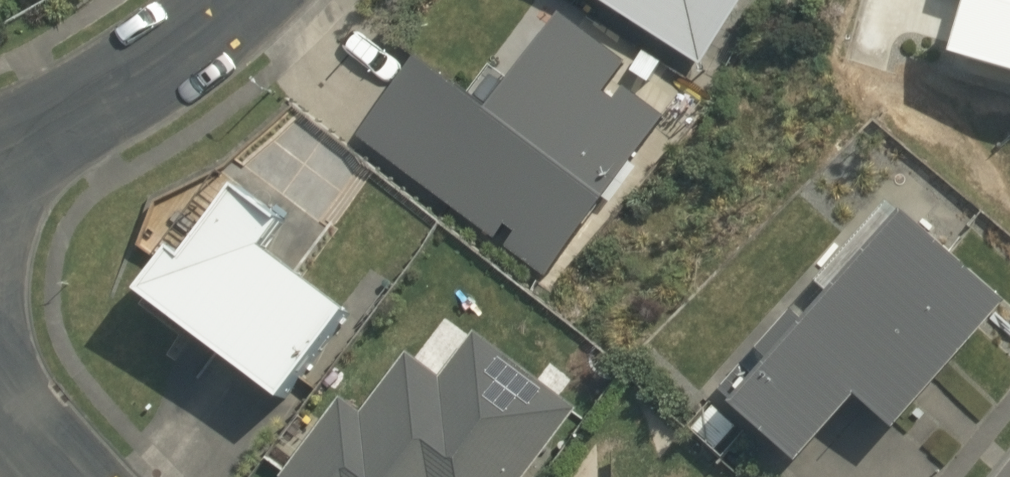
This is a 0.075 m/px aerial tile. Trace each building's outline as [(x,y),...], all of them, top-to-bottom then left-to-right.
[(412,55),(356,136),(495,239),(503,225),(513,232),(503,247),(545,278),(663,117),(622,87),(613,99),(602,92),(635,46),(571,0),(566,0),(507,76),(490,63),(467,93),(412,55)] [(700,67),(743,0),(596,0),(700,67)] [(1000,0),(999,0),(979,0),(963,58),(1009,72),(1009,0),(1000,0)] [(130,289),(275,399),(343,310),(260,247),(277,223),(226,184),(174,252),(164,246),(130,289)] [(1009,308),(1009,301),(910,213),(906,217),(894,207),(824,287),(834,296),(809,324),(793,310),(745,365),(759,377),(736,403),(804,465),(863,398),(902,430),(1009,308)] [(577,408),(474,331),(439,377),(406,352),(361,411),(340,397),(280,476),(524,476),(577,408)]
